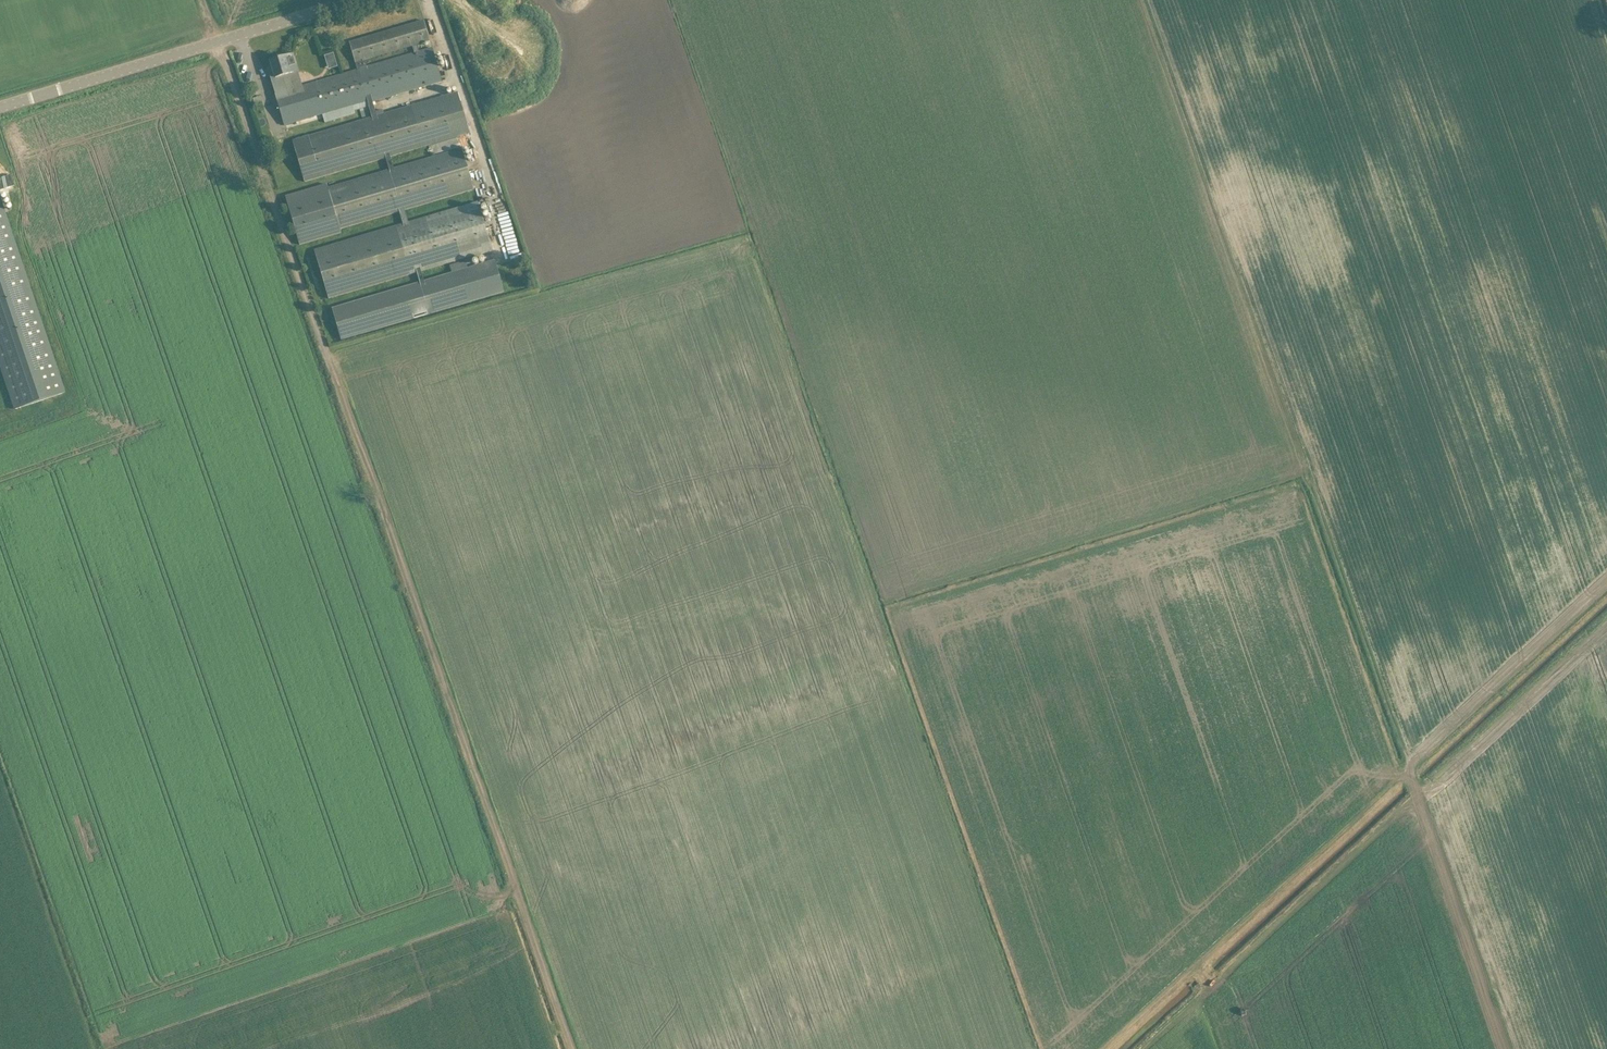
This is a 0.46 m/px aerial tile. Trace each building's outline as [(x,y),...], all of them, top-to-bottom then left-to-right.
[(325,55),(329,69),(339,67),(334,52),(325,55)] [(276,79),(282,77),(298,72),(299,72),(293,54),(270,61),(276,79)] [(298,137),(267,146),(282,197),(313,188),(298,137)] [(12,180),(0,184),(0,196),(16,191),(12,180)] [(17,414),(67,397),(0,198),(0,363),(17,414)] [(403,225),(315,248),(328,296),(361,287),(365,270),(368,271),(396,263),(398,270),(402,268),(404,275),(407,260),(429,255),(429,252),(438,250),(431,248),(432,242),(437,243),(439,251),(472,243),(472,244),(479,245),(480,242),(488,244),(489,248),(490,243),(480,202),(407,220),(402,199),(400,212),(403,225)] [(340,336),(505,295),(496,257),(451,268),(452,273),(421,281),(422,283),(333,305),(340,336)]
